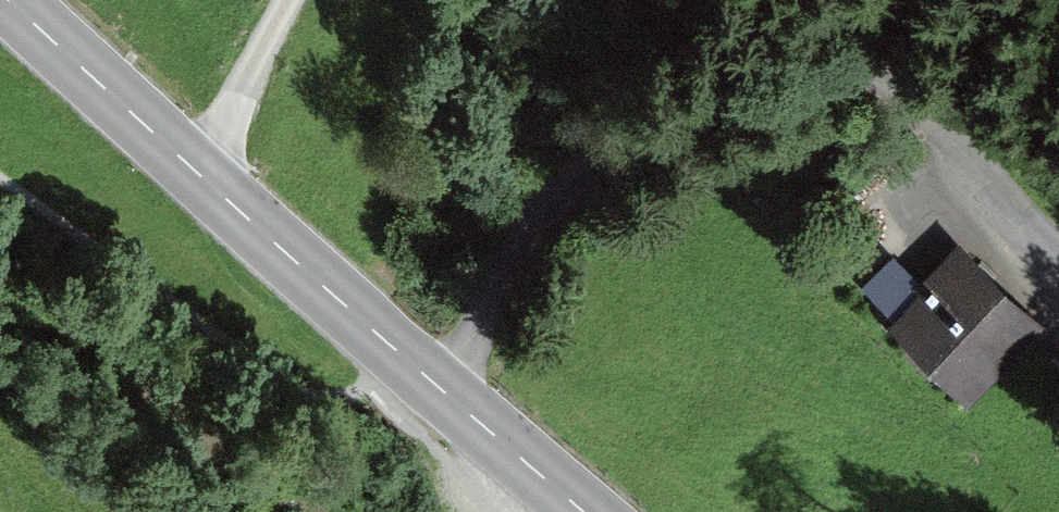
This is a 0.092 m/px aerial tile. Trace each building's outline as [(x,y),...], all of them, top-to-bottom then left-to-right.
[(888,321),(968,400),(1045,323),(959,238),(911,287),(916,293),(888,321)]
